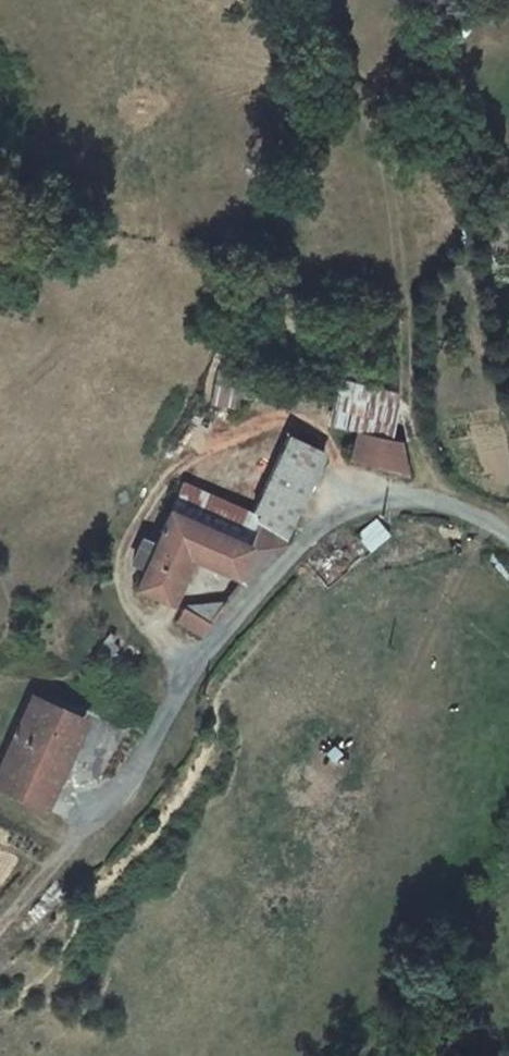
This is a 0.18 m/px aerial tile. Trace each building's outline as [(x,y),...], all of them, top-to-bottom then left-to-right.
[(382,422),(396,387),(348,364),(330,408),(360,416),(382,422)] [(382,422),(360,416),(348,449),(384,462),(399,426),(382,422)] [(320,448),(314,447),(280,436),(255,511),(255,514),(271,521),(269,530),(289,544),(320,448)] [(191,484),(178,515),(255,545),(265,528),(269,530),(271,521),(255,514),(255,511),(191,484)] [(245,567),(255,545),(178,515),(162,552),(154,573),(145,595),(181,610),(199,558),(242,574),(245,567)] [(245,567),(263,575),(289,544),(269,530),(265,528),(255,545),(245,567)] [(154,573),(162,552),(150,547),(142,568),(154,573)] [(210,636),(220,625),(189,613),(186,626),(210,636)] [(26,673),(0,737),(0,764),(38,780),(75,693),(26,673)]
